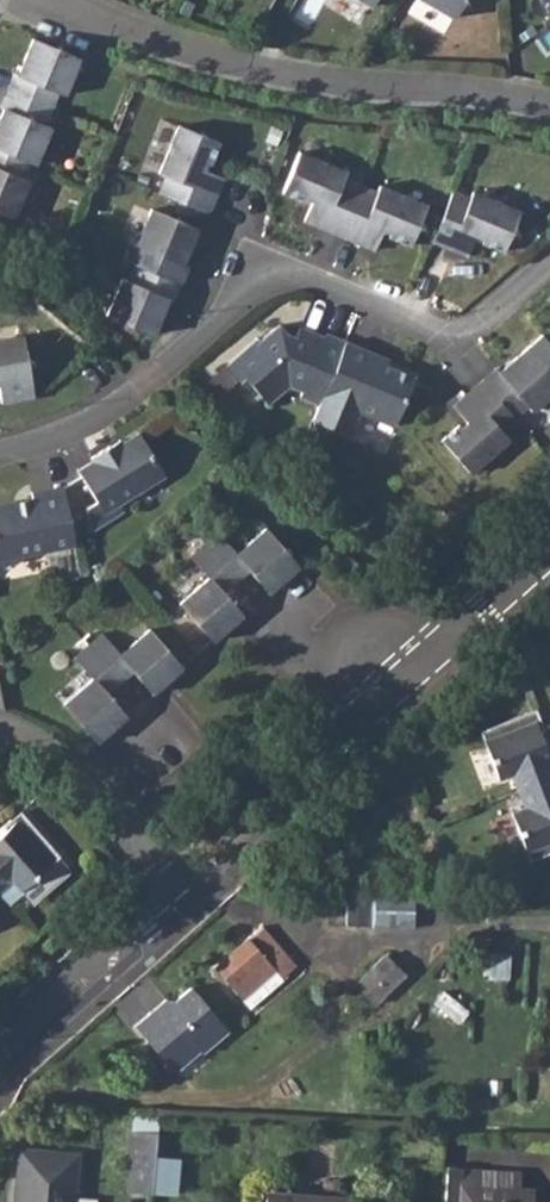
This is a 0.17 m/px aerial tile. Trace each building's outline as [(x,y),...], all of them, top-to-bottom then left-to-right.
[(452,18),(463,0),(422,0),(452,18)] [(64,95),(79,58),(33,38),(17,74),(13,72),(6,90),(51,108),(58,92),(64,95)] [(6,90),(0,104),(0,107),(3,109),(0,116),(0,150),(28,162),(34,164),(50,127),(44,125),(51,108),(6,90)] [(165,175),(158,192),(209,213),(223,177),(203,169),(206,163),(209,164),(218,142),(178,125),(159,173),(165,175)] [(12,217),(28,180),(21,177),(28,162),(0,150),(0,212),(12,217)] [(339,236),(360,185),(343,178),(345,171),(298,152),(282,193),(304,202),(305,198),(312,201),(303,221),(339,236)] [(376,191),(360,185),(339,236),(374,250),(382,230),(389,232),(388,236),(410,244),(426,204),(378,185),(376,191)] [(469,199),(452,192),(431,241),(467,256),(475,236),(482,239),(480,242),(502,251),(519,211),(471,192),(469,199)] [(142,246),(134,263),(166,276),(180,283),(187,265),(183,263),(199,228),(152,207),(136,244),(142,246)] [(166,276),(134,263),(128,278),(122,276),(105,313),(152,333),(168,298),(172,299),(180,283),(166,276)] [(317,406),(345,341),(326,333),(322,342),(309,337),(311,332),(299,327),(295,338),(278,326),(255,346),(252,343),(225,367),(238,383),(243,378),(261,399),(286,378),(304,385),(299,398),(317,406)] [(0,340),(0,398),(1,403),(33,397),(21,336),(0,340)] [(374,354),(345,341),(317,406),(312,420),(349,435),(359,412),(393,426),(413,376),(372,359),(374,354)] [(482,380),(513,417),(526,406),(531,410),(549,394),(549,371),(528,346),(499,372),(496,368),(482,380)] [(513,417),(482,380),(452,406),(467,423),(461,427),(458,425),(440,440),(469,473),(508,439),(503,434),(517,422),(513,417)] [(165,476),(139,433),(112,450),(110,446),(91,457),(93,461),(78,471),(97,501),(86,508),(90,532),(124,512),(119,504),(165,476)] [(63,485),(30,492),(32,503),(15,506),(14,501),(0,504),(0,565),(1,566),(16,563),(21,555),(74,545),(63,485)] [(217,532),(204,544),(236,581),(248,570),(268,592),(298,566),(265,528),(236,553),(217,532)] [(212,641),(242,614),(223,592),(236,581),(204,544),(189,556),(208,577),(179,603),(212,641)] [(358,564),(342,551),(335,560),(351,573),(358,564)] [(101,633),(87,645),(120,682),(132,671),(151,694),(182,667),(149,629),(120,654),(101,633)] [(107,693),(120,682),(87,645),(73,658),(92,679),(62,704),(96,742),(126,716),(107,693)] [(480,730),(498,779),(511,774),(518,792),(549,780),(549,760),(539,732),(543,730),(535,709),(480,730)] [(549,853),(549,780),(518,792),(524,807),(511,812),(529,861),(549,853)] [(0,835),(0,890),(11,880),(21,890),(59,856),(20,811),(3,826),(6,830),(0,835)] [(359,924),(359,928),(415,929),(415,896),(375,895),(375,898),(359,897),(359,901),(347,901),(347,905),(347,924),(359,924)] [(328,905),(328,924),(347,924),(347,905),(328,905)] [(284,977),(298,965),(263,926),(215,968),(250,1009),(286,980),(284,977)] [(373,1005),(406,973),(387,955),(355,987),(373,1005)] [(227,1031),(189,988),(173,1001),(163,1001),(163,1011),(153,1019),(149,1014),(133,1028),(170,1069),(178,1070),(199,1051),(201,1053),(227,1031)] [(132,1131),(127,1191),(152,1194),(157,1133),(132,1131)] [(78,1154),(25,1149),(21,1201),(75,1201),(75,1197),(78,1154)] [(531,1189),(462,1185),(463,1167),(447,1166),(445,1201),(530,1201),(531,1189)]
